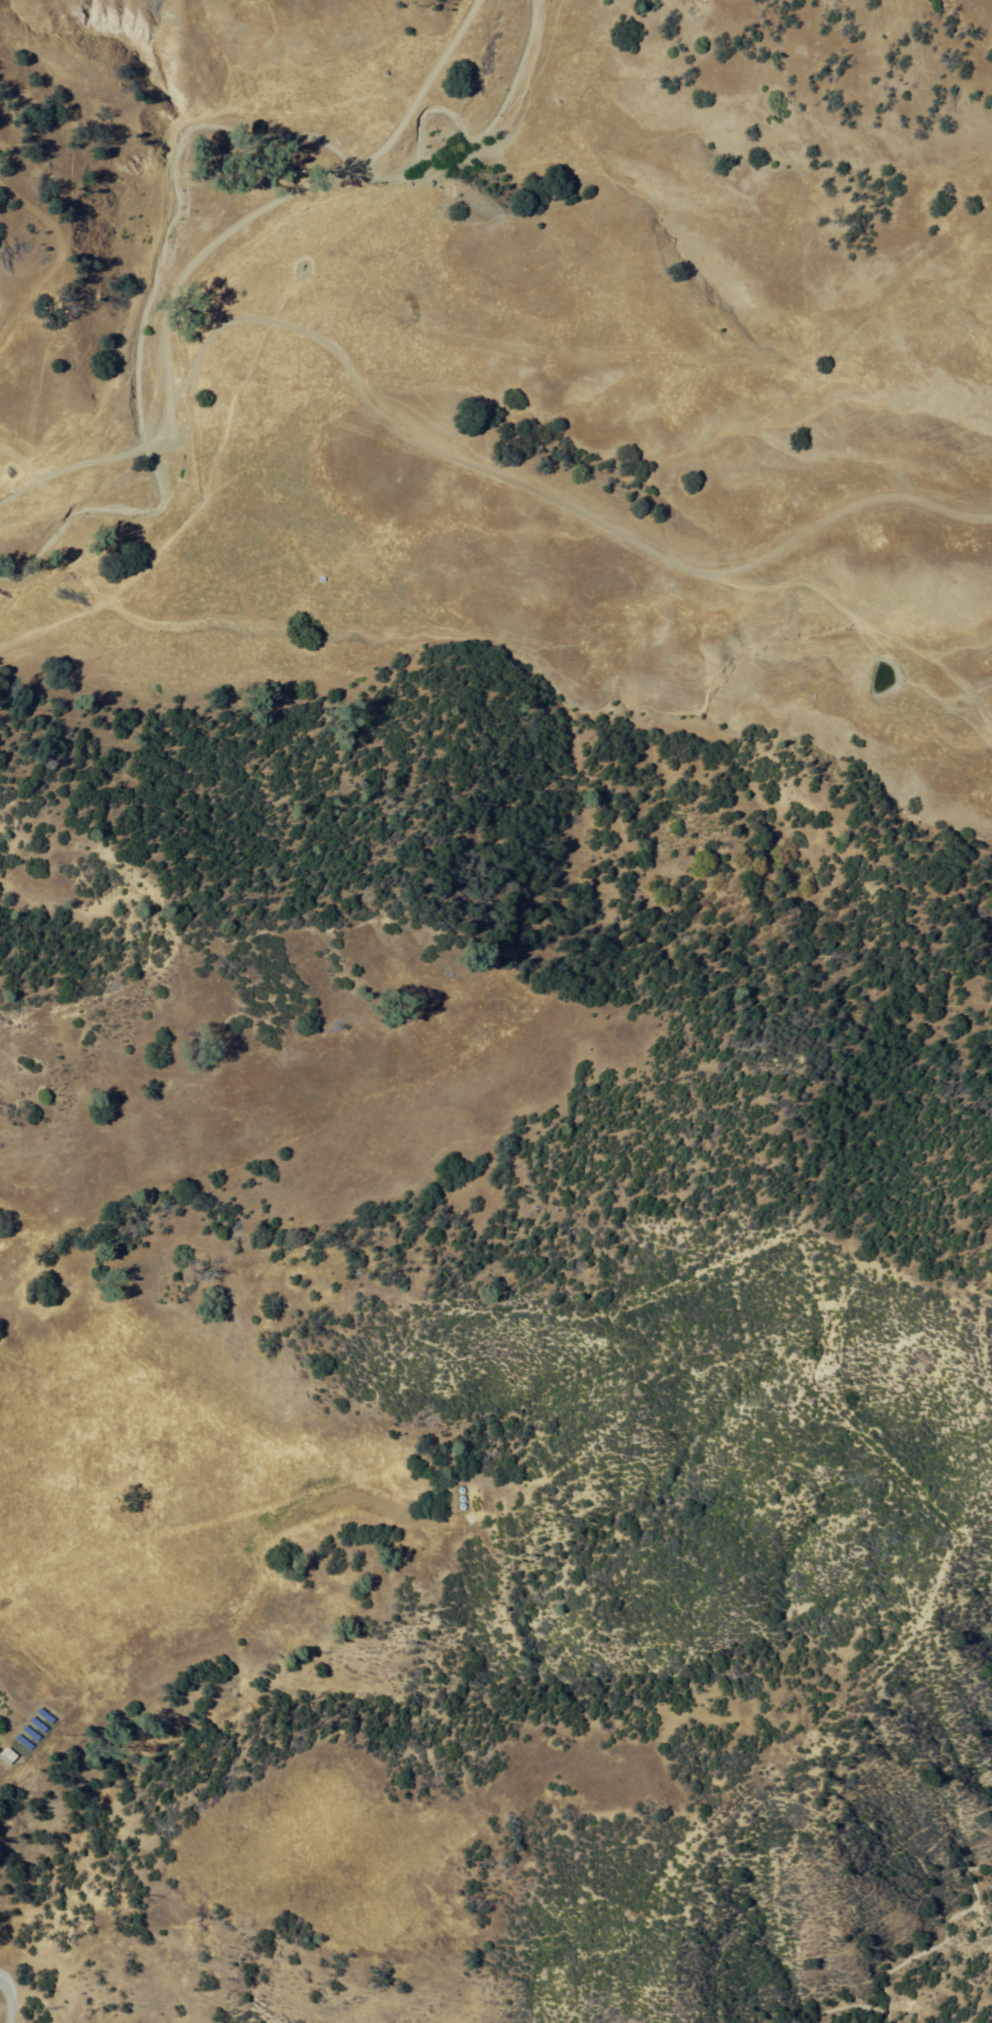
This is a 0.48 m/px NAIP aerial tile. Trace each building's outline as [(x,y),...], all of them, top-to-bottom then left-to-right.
[(0,1761),(9,1752),(0,1744),(0,1761)]
